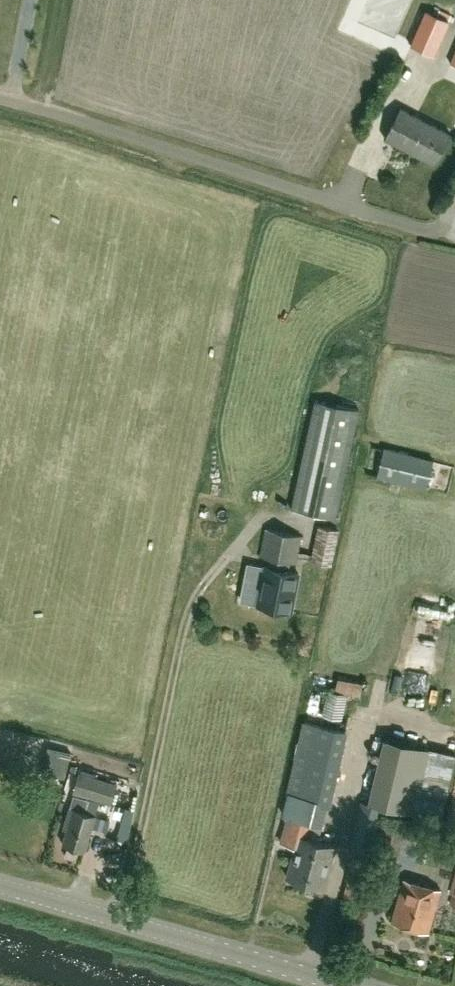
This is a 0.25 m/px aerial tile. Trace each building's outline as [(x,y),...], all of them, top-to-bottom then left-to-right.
[(434,56),(450,21),(426,10),(410,45),(434,56)] [(385,138),(435,164),(451,134),(401,107),(385,138)] [(295,493),(339,502),(359,409),(315,399),(295,493)] [(427,489),(434,459),(384,447),(384,448),(372,446),(365,472),(378,475),(377,477),(427,489)] [(311,560),(332,564),(338,529),(317,525),(311,560)] [(291,558),(296,559),(301,533),(268,526),(261,553),(274,556),(272,565),(267,564),(259,601),(292,608),(300,570),(289,568),(291,558)] [(430,613),(427,624),(444,628),(454,583),(432,577),(423,612),(430,613)] [(335,690),(361,695),(363,682),(338,677),(335,690)] [(290,778),(292,778),(283,813),(288,814),(281,841),(297,845),(289,875),(325,886),(336,845),(311,838),(314,822),(321,824),(331,789),(335,791),(347,730),(303,720),(290,778)] [(369,801),(360,799),(352,834),(350,843),(353,844),(351,851),(369,855),(373,837),(377,838),(381,817),(383,808),(415,816),(421,781),(429,748),(384,737),(369,801)] [(60,777),(67,751),(48,746),(45,758),(46,758),(43,772),(60,777)] [(111,803),(118,781),(80,770),(73,792),(111,803)] [(63,843),(84,850),(95,814),(85,811),(88,799),(74,794),(64,828),(67,829),(63,843)] [(325,828),(337,832),(345,806),(333,803),(325,828)] [(377,852),(398,857),(406,821),(384,817),(377,852)] [(367,876),(349,872),(343,896),(361,900),(367,876)] [(393,920),(428,931),(440,889),(405,878),(393,920)]
